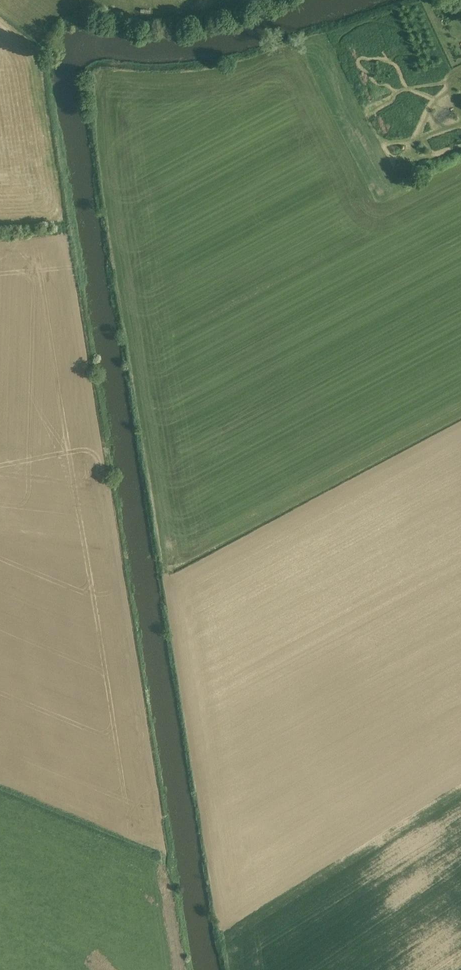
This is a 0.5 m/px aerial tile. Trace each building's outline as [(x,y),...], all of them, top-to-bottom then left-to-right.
[(365,110),(390,100),(387,94),(363,105),(365,110)]
